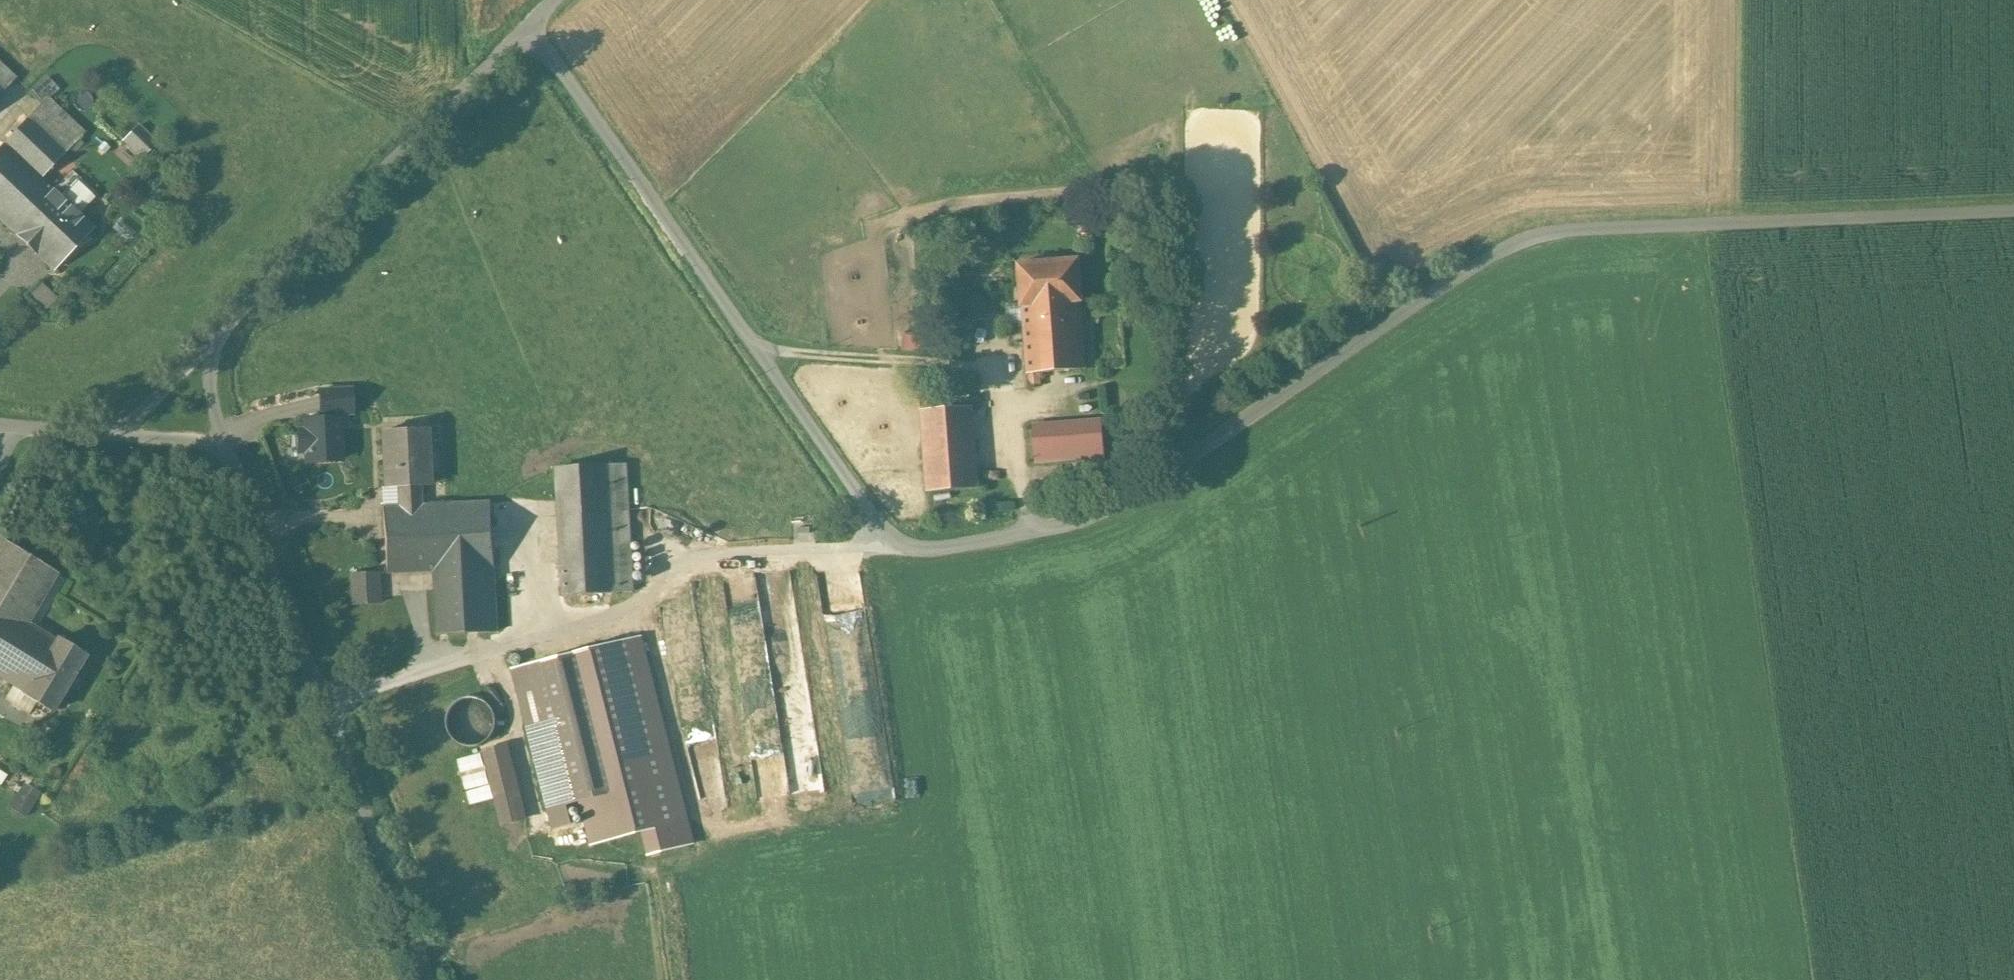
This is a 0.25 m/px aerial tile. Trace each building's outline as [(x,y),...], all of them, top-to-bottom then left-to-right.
[(0,63),(0,91),(3,93),(16,79),(0,63)] [(49,77),(32,92),(31,91),(31,92),(42,105),(49,99),(59,89),(49,77)] [(85,133),(49,99),(43,105),(42,105),(29,119),(66,153),(85,133)] [(66,153),(29,119),(5,143),(42,178),(66,153)] [(140,125),(125,140),(143,157),(158,142),(140,125)] [(5,143),(0,149),(0,217),(19,234),(18,235),(38,254),(39,253),(55,269),(95,227),(80,213),(61,194),(60,194),(55,190),(42,178),(5,143)] [(73,172),(55,190),(60,194),(61,194),(78,176),(73,170),(72,171),(73,172)] [(96,192),(78,176),(61,194),(80,213),(96,196),(96,192)] [(1079,258),(1019,263),(1022,305),(1024,305),(1080,301),(1082,300),(1079,258)] [(41,281),(27,296),(44,312),(58,297),(41,281)] [(1080,301),(1024,305),(1029,372),(1085,368),(1080,301)] [(321,421),(339,420),(339,415),(353,414),(352,389),(320,391),(321,421)] [(972,406),(923,409),(929,491),(978,487),(972,406)] [(1103,419),(1033,425),(1036,461),(1105,456),(1103,419)] [(321,421),(306,422),(307,431),(299,432),(300,451),(307,451),(308,462),(341,460),(339,420),(321,421)] [(427,430),(384,432),(386,488),(400,487),(420,486),(429,486),(427,430)] [(625,465),(605,466),(607,514),(628,513),(625,465)] [(605,466),(557,469),(559,501),(564,596),(612,594),(609,545),(607,514),(605,466)] [(420,486),(400,487),(400,507),(420,506),(420,486)] [(446,505),(434,506),(438,572),(493,569),(490,503),(446,505)] [(400,507),(383,507),(387,574),(434,572),(438,572),(434,506),(420,506),(400,507)] [(2,539),(0,542),(0,675),(28,691),(58,640),(29,623),(50,588),(59,573),(2,539)] [(629,544),(609,545),(612,594),(632,593),(629,544)] [(438,572),(434,572),(437,635),(497,632),(493,569),(438,572)] [(379,572),(352,573),(354,604),(381,603),(379,572)] [(58,640),(28,691),(27,693),(55,709),(87,654),(59,638),(58,640)] [(686,820),(640,639),(584,653),(619,791),(582,800),(592,843),(686,820)] [(584,653),(515,670),(550,808),(582,800),(619,791),(584,653)] [(493,732),(495,722),(493,713),(488,705),(479,699),(470,698),(460,700),(452,705),(447,713),(445,723),(448,732),(453,740),(461,746),(471,747),(480,745),(488,740),(493,732)] [(504,747),(485,752),(503,824),(522,819),(504,747)] [(3,783),(9,773),(0,768),(0,781),(3,783)] [(27,781),(12,806),(29,817),(44,792),(27,781)]
